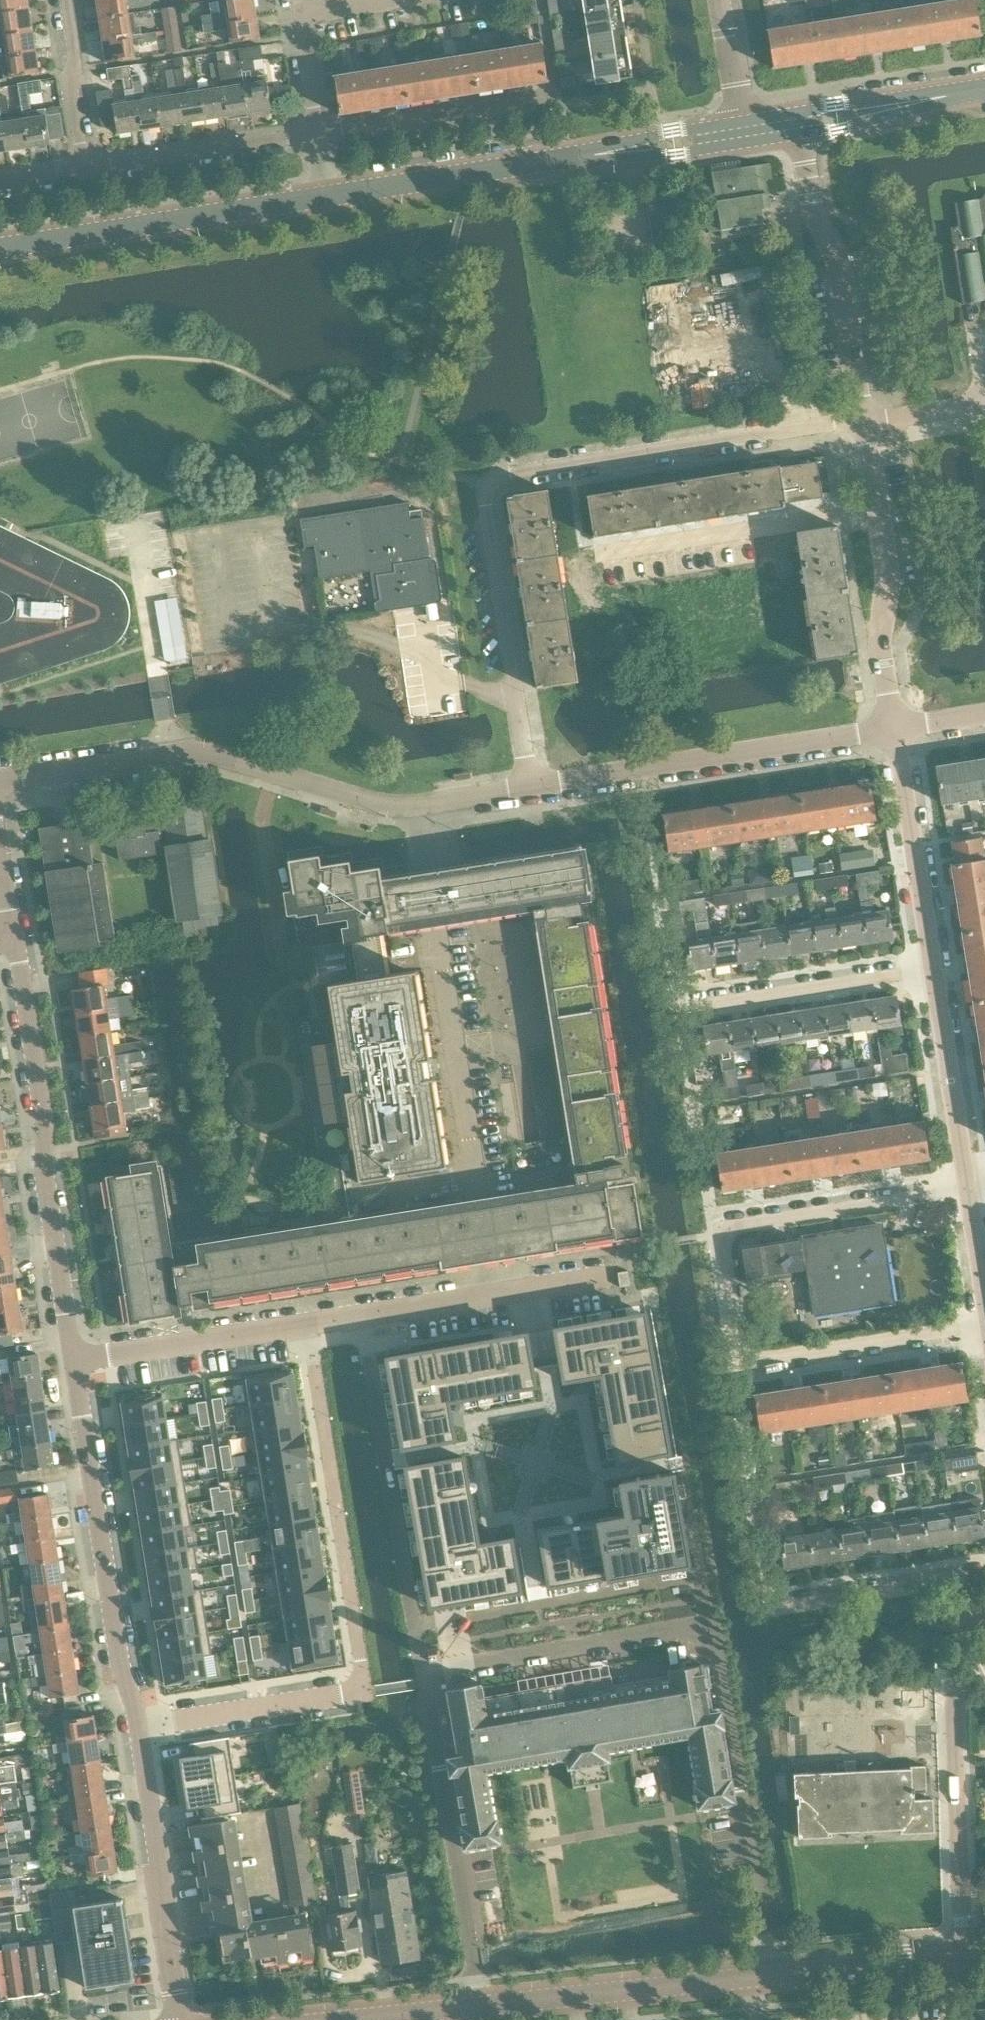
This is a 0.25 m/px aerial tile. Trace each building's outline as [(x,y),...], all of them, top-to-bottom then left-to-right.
[(28,8),(27,0),(0,0),(0,13),(28,8)] [(99,19),(127,15),(125,0),(96,0),(99,19)] [(201,17),(203,25),(227,21),(256,17),(253,0),(220,0),(218,0),(220,14),(201,17)] [(550,17),(564,15),(562,0),(547,0),(550,17)] [(585,12),(621,6),(620,0),(583,0),(585,12)] [(906,10),(912,47),(981,36),(975,0),(966,0),(906,10)] [(585,12),(589,35),(625,30),(621,6),(585,12)] [(174,7),(162,9),(165,31),(177,29),(174,7)] [(1,22),(3,34),(32,30),(28,8),(0,13),(0,22),(1,22)] [(906,10),(837,20),(843,58),(912,47),(906,10)] [(127,15),(99,19),(102,41),(141,35),(140,26),(136,27),(134,14),(127,15)] [(227,21),(203,25),(204,34),(229,30),(231,44),(259,39),(256,17),(227,21)] [(843,58),(837,20),(768,31),(774,69),(843,58)] [(552,30),(553,41),(568,39),(566,28),(552,30)] [(177,29),(165,31),(169,53),(181,51),(177,29)] [(7,56),(35,52),(32,30),(3,34),(0,35),(0,57),(7,56)] [(589,35),(593,59),(629,53),(625,30),(589,35)] [(141,35),(102,41),(106,63),(134,59),(132,45),(157,41),(155,33),(141,35)] [(568,39),(553,41),(555,52),(570,50),(568,39)] [(542,45),(472,56),(478,93),(547,82),(542,45)] [(260,46),(238,50),(241,71),(243,85),(248,114),(270,110),(269,101),(267,89),(265,76),(251,78),(250,72),(255,71),(253,61),(262,60),(260,46)] [(0,57),(0,66),(2,66),(3,70),(4,79),(10,78),(39,74),(35,52),(7,56),(0,57)] [(224,52),(216,53),(218,64),(220,77),(222,89),(226,117),(236,116),(236,119),(247,117),(246,114),(248,114),(243,85),(241,71),(227,73),(224,52)] [(629,53),(593,59),(597,84),(633,78),(629,53)] [(472,56),(403,67),(409,104),(478,93),(472,56)] [(218,64),(209,65),(211,78),(220,77),(218,64)] [(111,91),(96,93),(101,129),(116,126),(117,134),(139,131),(135,102),(131,78),(129,66),(106,70),(108,82),(122,79),(126,104),(114,106),(111,91)] [(409,104),(403,67),(334,78),(340,115),(409,104)] [(183,69),(174,71),(176,83),(178,96),(183,124),(204,121),(200,92),(187,94),(183,69)] [(170,97),(156,99),(161,127),(183,124),(178,96),(176,83),(174,71),(166,72),(170,97)] [(139,76),(131,78),(135,102),(139,131),(161,127),(156,99),(144,101),(142,89),(141,89),(139,76)] [(559,78),(561,89),(576,87),(574,76),(559,78)] [(40,81),(17,85),(23,120),(27,149),(50,145),(45,116),(44,109),(30,111),(28,96),(42,93),(40,81)] [(214,90),(200,92),(204,121),(226,117),(222,89),(221,83),(213,84),(214,90)] [(288,85),(267,89),(269,101),(289,97),(288,85)] [(0,98),(0,116),(1,123),(6,152),(27,149),(23,120),(9,122),(6,97),(0,98)] [(714,236),(728,234),(729,241),(773,234),(770,212),(777,211),(772,183),(779,182),(777,166),(749,171),(748,164),(718,168),(721,190),(707,192),(714,236)] [(984,194),(981,199),(954,203),(958,227),(950,228),(955,257),(954,257),(959,288),(962,305),(984,301),(984,194)] [(646,199),(652,242),(655,258),(673,256),(663,196),(646,199)] [(800,463),(779,466),(785,504),(822,498),(821,494),(829,493),(824,457),(799,461),(800,463)] [(779,466),(714,476),(721,518),(785,508),(785,504),(779,466)] [(714,476),(651,486),(657,528),(721,518),(714,476)] [(657,528),(651,486),(587,496),(593,538),(657,528)] [(505,497),(515,561),(557,555),(546,490),(505,497)] [(442,598),(442,597),(436,564),(436,563),(436,562),(435,561),(434,560),(432,559),(431,559),(429,559),(423,519),(410,521),(408,503),(300,520),(304,548),(314,546),(319,580),(375,571),(379,601),(378,601),(377,602),(376,603),(375,605),(375,606),(375,607),(375,608),(376,610),(377,611),(378,612),(379,612),(380,613),(381,613),(437,604),(439,603),(440,602),(441,601),(441,600),(442,598)] [(796,533),(806,597),(848,591),(838,526),(796,533)] [(2,684),(103,651),(109,648),(111,647),(115,644),(119,641),(120,639),(125,633),(128,627),(129,620),(130,612),(129,605),(126,598),(123,592),(118,587),(112,582),(106,579),(0,527),(0,684),(2,684)] [(515,561),(525,625),(567,618),(557,555),(515,561)] [(848,591),(806,597),(816,662),(858,655),(848,591)] [(567,618),(525,625),(536,689),(577,683),(567,618)] [(936,767),(942,803),(984,796),(984,760),(936,767)] [(869,782),(800,793),(806,831),(875,820),(869,782)] [(800,793),(731,804),(737,841),(806,831),(800,793)] [(202,804),(164,810),(170,847),(166,848),(177,922),(184,921),(187,938),(218,933),(216,916),(223,915),(211,841),(207,842),(202,804)] [(737,841),(731,804),(662,815),(668,852),(737,841)] [(113,818),(119,862),(163,855),(156,811),(113,818)] [(55,934),(55,935),(56,935),(58,949),(57,949),(58,954),(100,947),(100,942),(115,940),(103,864),(93,865),(87,822),(39,829),(45,872),(46,877),(47,877),(49,890),(48,891),(48,892),(49,892),(51,905),(50,905),(50,906),(51,906),(54,919),(52,920),(53,921),(54,921),(56,934),(55,934)] [(952,865),(984,860),(984,859),(984,860),(980,838),(952,842),(955,864),(951,865),(952,865)] [(358,980),(385,975),(379,935),(388,934),(388,933),(433,926),(506,914),(505,913),(577,902),(576,896),(588,894),(580,846),(464,864),(424,871),(410,873),(381,878),(379,867),(351,872),(349,862),(321,866),(319,856),(288,861),(293,894),(289,895),(291,910),(296,909),(297,916),(318,913),(319,923),(349,918),(350,928),(343,929),(345,943),(352,942),(358,980)] [(873,848),(839,853),(842,869),(875,864),(873,848)] [(811,854),(791,857),(794,876),(814,874),(811,854)] [(962,934),(984,930),(984,860),(952,865),(962,934)] [(831,861),(819,863),(821,872),(833,870),(831,861)] [(772,867),(749,870),(751,883),(774,880),(772,867)] [(742,870),(730,872),(732,886),(745,885),(742,870)] [(856,874),(862,915),(866,943),(892,939),(888,911),(874,913),(872,900),(869,901),(869,900),(867,886),(883,883),(881,871),(856,874)] [(846,876),(830,878),(832,887),(847,885),(846,876)] [(832,887),(830,878),(815,881),(816,890),(832,887)] [(796,884),(780,886),(781,895),(797,893),(796,884)] [(781,895),(780,886),(764,889),(766,897),(781,895)] [(745,892),(729,894),(731,903),(746,900),(745,892)] [(731,903),(729,894),(714,896),(715,905),(731,903)] [(715,966),(710,939),(704,898),(679,902),(681,915),(693,913),(698,941),(684,943),(689,970),(715,966)] [(511,1066),(531,1192),(633,1176),(589,900),(577,902),(505,913),(506,914),(529,1063),(511,1066)] [(811,923),(816,951),(841,947),(837,919),(835,906),(824,908),(826,921),(811,923)] [(837,919),(841,947),(866,943),(862,915),(837,919)] [(734,925),(736,935),(740,962),(765,958),(761,931),(759,921),(734,925)] [(811,923),(786,927),(791,954),(816,951),(811,923)] [(786,927),(761,931),(765,958),(791,954),(786,927)] [(973,1003),(984,1001),(984,930),(962,934),(973,1003)] [(736,935),(710,939),(715,966),(740,962),(736,935)] [(83,989),(72,991),(76,1015),(107,1010),(106,999),(104,987),(109,986),(107,970),(81,974),(83,989)] [(326,1044),(310,1047),(323,1125),(338,1123),(350,1121),(359,1179),(361,1179),(363,1185),(391,1181),(390,1174),(390,1172),(408,1169),(409,1178),(439,1173),(438,1166),(440,1166),(446,1165),(432,1077),(426,1078),(425,1078),(422,1060),(423,1060),(429,1059),(415,971),(409,972),(385,975),(358,980),(328,984),(337,1042),(326,1044)] [(133,996),(117,998),(118,1008),(120,1008),(134,1006),(133,996)] [(881,1066),(883,1075),(907,1071),(905,1055),(891,1057),(889,1047),(888,1048),(887,1036),(901,1034),(896,998),(871,1001),(875,1028),(881,1066)] [(871,1001),(847,1005),(851,1031),(875,1028),(871,1001)] [(984,1071),(984,1001),(973,1003),(984,1071)] [(847,1005),(824,1008),(828,1035),(851,1031),(847,1005)] [(120,1008),(118,1008),(120,1018),(136,1016),(134,1006),(120,1008)] [(824,1008),(800,1012),(804,1039),(828,1035),(824,1008)] [(107,1010),(76,1015),(79,1038),(111,1033),(109,1020),(107,1010)] [(800,1012),(776,1016),(780,1043),(804,1039),(800,1012)] [(776,1016),(752,1019),(756,1046),(770,1044),(771,1054),(781,1052),(780,1043),(776,1016)] [(752,1019),(728,1023),(732,1050),(756,1046),(752,1019)] [(703,1027),(708,1054),(719,1052),(722,1071),(726,1070),(729,1085),(712,1088),(715,1101),(739,1097),(732,1050),(728,1023),(703,1027)] [(111,1033),(79,1038),(83,1061),(115,1056),(127,1054),(141,1052),(140,1042),(113,1046),(111,1033)] [(141,1052),(127,1054),(128,1064),(143,1062),(141,1052)] [(115,1056),(83,1061),(86,1085),(118,1080),(115,1056)] [(858,1078),(883,1075),(881,1066),(857,1070),(858,1078)] [(858,1078),(857,1070),(842,1072),(843,1081),(858,1078)] [(825,1074),(809,1077),(811,1086),(826,1083),(825,1074)] [(811,1086),(809,1077),(794,1079),(795,1088),(811,1086)] [(118,1080),(86,1085),(90,1108),(122,1103),(134,1101),(148,1099),(147,1088),(132,1091),(130,1078),(118,1080)] [(777,1082),(761,1084),(763,1093),(778,1091),(777,1082)] [(763,1093),(761,1084),(746,1087),(747,1096),(763,1093)] [(122,1103),(90,1108),(94,1131),(95,1139),(127,1134),(122,1103)] [(923,1123),(854,1133),(859,1169),(929,1159),(923,1123)] [(854,1133),(785,1143),(791,1180),(859,1169),(854,1133)] [(791,1180),(785,1143),(716,1154),(722,1191),(791,1180)] [(104,1180),(127,1324),(175,1316),(151,1167),(136,1170),(136,1174),(104,1180)] [(644,1241),(633,1176),(531,1192),(517,1194),(518,1201),(481,1207),(204,1251),(205,1262),(173,1267),(179,1307),(193,1305),(192,1298),(211,1295),(212,1305),(441,1269),(441,1270),(489,1262),(526,1256),(527,1260),(644,1241)] [(11,1254),(6,1220),(0,1221),(0,1256),(11,1254)] [(800,1240),(741,1249),(746,1279),(805,1270),(802,1257),(807,1256),(815,1314),(892,1302),(880,1225),(849,1230),(850,1235),(850,1239),(836,1241),(835,1237),(800,1243),(800,1240)] [(17,1288),(11,1254),(0,1256),(0,1291),(17,1288)] [(741,1267),(734,1268),(735,1276),(742,1274),(741,1267)] [(628,1271),(617,1273),(620,1287),(630,1285),(628,1271)] [(0,1291),(0,1313),(20,1310),(17,1288),(0,1291)] [(14,1346),(13,1334),(24,1332),(20,1310),(0,1313),(0,1348),(14,1346)] [(645,1313),(554,1328),(554,1330),(563,1380),(563,1381),(567,1381),(602,1375),(616,1458),(617,1462),(669,1453),(645,1313)] [(526,1333),(386,1358),(402,1448),(402,1449),(455,1439),(454,1436),(448,1401),(532,1387),(536,1386),(535,1385),(527,1334),(526,1333)] [(0,1374),(0,1383),(13,1381),(41,1377),(37,1354),(9,1359),(11,1373),(0,1374)] [(961,1362),(891,1373),(898,1411),(967,1400),(961,1362)] [(266,1377),(243,1381),(247,1406),(296,1398),(292,1373),(283,1375),(282,1372),(266,1374),(266,1377)] [(891,1373),(823,1384),(829,1423),(898,1411),(891,1373)] [(41,1377),(13,1381),(18,1415),(46,1411),(41,1377)] [(829,1423),(823,1384),(754,1395),(760,1434),(829,1423)] [(137,1401),(122,1404),(125,1426),(165,1420),(162,1398),(154,1399),(153,1396),(137,1398),(137,1401)] [(222,1398),(212,1399),(214,1411),(224,1409),(222,1398)] [(296,1398),(247,1406),(251,1430),(300,1422),(296,1398)] [(206,1401),(196,1403),(198,1415),(208,1413),(206,1401)] [(224,1409),(214,1411),(216,1423),(225,1421),(226,1421),(224,1409)] [(19,1426),(10,1427),(12,1440),(21,1439),(23,1449),(51,1445),(46,1411),(18,1415),(19,1426)] [(208,1413),(198,1415),(200,1427),(210,1425),(208,1413)] [(165,1420),(125,1426),(129,1448),(169,1441),(168,1440),(165,1420)] [(300,1422),(251,1430),(254,1454),(259,1454),(259,1452),(306,1445),(304,1431),(301,1431),(300,1422)] [(130,1457),(128,1457),(130,1469),(181,1461),(178,1439),(168,1440),(169,1441),(129,1448),(130,1457)] [(213,1444),(203,1446),(205,1457),(215,1456),(213,1444)] [(23,1449),(8,1451),(9,1459),(24,1457),(26,1471),(55,1467),(51,1445),(23,1449)] [(229,1445),(219,1447),(221,1458),(231,1457),(229,1445)] [(306,1445),(259,1452),(259,1454),(263,1475),(263,1476),(307,1469),(305,1460),(308,1459),(306,1445)] [(943,1457),(947,1485),(956,1484),(954,1469),(978,1465),(977,1452),(943,1457)] [(215,1456),(205,1457),(207,1469),(216,1468),(217,1468),(215,1456)] [(231,1457),(221,1458),(223,1470),(233,1469),(231,1457)] [(463,1457),(405,1467),(406,1468),(430,1607),(520,1591),(521,1591),(511,1538),(508,1539),(473,1545),(461,1473),(465,1472),(464,1461),(463,1457)] [(914,1462),(916,1471),(931,1468),(930,1459),(914,1462)] [(181,1461),(130,1469),(132,1481),(134,1481),(136,1490),(185,1482),(181,1461)] [(902,1464),(886,1466),(887,1475),(903,1473),(902,1464)] [(886,1466),(857,1471),(859,1479),(887,1475),(886,1466)] [(0,1472),(0,1486),(19,1483),(16,1469),(0,1472)] [(263,1475),(258,1476),(262,1502),(267,1501),(266,1500),(311,1493),(307,1469),(263,1476),(263,1475)] [(542,1528),(539,1529),(548,1586),(549,1586),(689,1562),(673,1472),(673,1471),(620,1480),(620,1484),(621,1484),(627,1518),(554,1531),(553,1526),(542,1528)] [(857,1471),(829,1475),(830,1484),(859,1479),(857,1471)] [(830,1484),(829,1475),(813,1477),(814,1486),(830,1484)] [(794,1493),(796,1509),(805,1507),(800,1479),(775,1483),(777,1496),(794,1493)] [(185,1482),(136,1490),(139,1512),(188,1504),(185,1482)] [(219,1487),(210,1488),(212,1500),(221,1498),(220,1491),(219,1487)] [(18,1501),(16,1489),(0,1492),(0,1504),(18,1501)] [(224,1491),(220,1491),(221,1498),(222,1503),(232,1501),(230,1489),(224,1491)] [(311,1493),(266,1500),(267,1501),(270,1524),(314,1517),(311,1493)] [(23,1513),(7,1515),(9,1524),(19,1522),(24,1521),(52,1517),(49,1495),(20,1499),(23,1513)] [(221,1498),(212,1500),(213,1512),(223,1510),(222,1503),(221,1498)] [(950,1503),(951,1513),(956,1541),(984,1537),(980,1508),(979,1498),(950,1503)] [(232,1501),(222,1503),(223,1510),(224,1515),(227,1514),(234,1513),(232,1501)] [(188,1504),(139,1512),(142,1533),(182,1527),(182,1528),(192,1526),(188,1504)] [(893,1510),(893,1511),(894,1521),(899,1550),(927,1546),(923,1517),(921,1505),(893,1510)] [(864,1516),(866,1526),(870,1555),(899,1550),(894,1521),(893,1511),(864,1516)] [(951,1513),(923,1517),(927,1546),(956,1541),(951,1513)] [(848,1529),(837,1530),(842,1559),(870,1555),(866,1526),(864,1516),(846,1519),(848,1529)] [(26,1535),(11,1537),(12,1545),(56,1539),(52,1517),(24,1521),(26,1535)] [(314,1517),(270,1524),(274,1548),(318,1541),(314,1517)] [(182,1527),(142,1533),(146,1555),(186,1549),(185,1548),(182,1528),(182,1527)] [(226,1530),(217,1532),(218,1543),(228,1542),(226,1530)] [(837,1530),(809,1535),(814,1564),(842,1559),(837,1530)] [(814,1564),(809,1535),(780,1539),(784,1568),(814,1564)] [(56,1539),(12,1545),(13,1554),(29,1551),(31,1565),(59,1560),(56,1539)] [(245,1540),(235,1542),(234,1542),(236,1554),(246,1552),(245,1540)] [(318,1541),(274,1548),(278,1571),(278,1572),(322,1565),(318,1541)] [(228,1542),(218,1543),(220,1555),(230,1554),(228,1542)] [(186,1549),(146,1555),(149,1576),(189,1570),(189,1571),(199,1569),(195,1546),(185,1548),(186,1549)] [(248,1564),(246,1552),(236,1554),(238,1566),(248,1564)] [(34,1584),(18,1586),(20,1601),(28,1600),(36,1599),(64,1594),(59,1560),(31,1565),(34,1584)] [(232,1563),(222,1565),(224,1577),(233,1575),(232,1563)] [(278,1571),(273,1571),(277,1596),(328,1588),(326,1574),(323,1574),(322,1565),(278,1572),(278,1571)] [(189,1570),(149,1576),(153,1597),(192,1591),(192,1590),(189,1571),(189,1570)] [(252,1588),(242,1589),(244,1601),(253,1600),(252,1588)] [(328,1588),(277,1596),(281,1621),(285,1620),(285,1619),(330,1612),(328,1602),(331,1602),(328,1588)] [(154,1607),(152,1607),(154,1619),(205,1611),(202,1589),(192,1590),(192,1591),(153,1597),(154,1607)] [(38,1610),(30,1611),(33,1633),(41,1632),(41,1633),(70,1628),(64,1594),(36,1599),(38,1610)] [(236,1594),(227,1595),(229,1607),(238,1606),(236,1594)] [(253,1600),(244,1601),(245,1613),(255,1612),(253,1600)] [(238,1606),(229,1607),(230,1619),(240,1618),(238,1606)] [(205,1611),(154,1619),(155,1631),(158,1631),(159,1640),(209,1632),(205,1611)] [(330,1612),(285,1619),(285,1620),(289,1643),(333,1636),(330,1612)] [(33,1633),(13,1636),(16,1658),(27,1656),(25,1643),(42,1640),(44,1653),(44,1654),(73,1650),(70,1628),(41,1633),(41,1632),(33,1633)] [(209,1632),(159,1640),(163,1661),(202,1655),(203,1656),(212,1655),(209,1632)] [(260,1635),(250,1637),(249,1637),(251,1649),(262,1647),(260,1635)] [(333,1636),(289,1643),(293,1668),(312,1665),(312,1668),(328,1665),(328,1662),(337,1661),(333,1636)] [(0,1638),(0,1651),(9,1650),(7,1637),(0,1638)] [(243,1637),(233,1638),(235,1650),(245,1648),(243,1637)] [(264,1659),(262,1647),(251,1649),(253,1661),(263,1659),(264,1659)] [(245,1648),(235,1650),(237,1662),(247,1660),(245,1648)] [(438,1648),(426,1650),(427,1654),(428,1660),(428,1661),(429,1661),(439,1659),(440,1659),(440,1657),(439,1652),(438,1648)] [(2,1664),(11,1662),(9,1650),(0,1651),(0,1652),(2,1664)] [(39,1654),(27,1656),(28,1664),(35,1663),(35,1664),(38,1677),(48,1676),(76,1672),(73,1650),(44,1654),(44,1653),(39,1654)] [(202,1655),(163,1661),(166,1684),(181,1682),(182,1685),(198,1682),(198,1679),(206,1678),(203,1656),(202,1655)] [(449,1688),(447,1689),(457,1746),(450,1747),(451,1757),(447,1758),(450,1776),(456,1775),(464,1826),(460,1826),(464,1849),(500,1844),(495,1820),(493,1821),(486,1774),(484,1772),(542,1762),(567,1757),(567,1761),(568,1765),(569,1768),(570,1768),(573,1787),(587,1784),(601,1782),(610,1780),(607,1761),(608,1761),(608,1758),(607,1754),(606,1751),(643,1745),(689,1736),(688,1737),(697,1785),(696,1785),(694,1785),(698,1809),(734,1802),(730,1779),(727,1780),(718,1729),(724,1728),(721,1711),(708,1713),(704,1688),(706,1688),(705,1685),(704,1678),(702,1665),(686,1667),(680,1668),(669,1670),(670,1676),(637,1681),(613,1685),(611,1675),(610,1675),(483,1697),(481,1687),(481,1683),(449,1689),(449,1688)] [(38,1677),(31,1679),(32,1687),(49,1684),(51,1698),(80,1694),(76,1672),(48,1676),(38,1677)] [(94,1716),(65,1721),(69,1743),(97,1739),(94,1716)] [(799,1716),(789,1716),(790,1734),(799,1734),(799,1716)] [(0,1735),(0,1743),(3,1743),(23,1740),(22,1731),(7,1734),(0,1735)] [(198,1755),(179,1759),(183,1783),(235,1775),(229,1737),(190,1744),(190,1745),(197,1744),(198,1755)] [(63,1744),(53,1745),(55,1754),(70,1752),(72,1765),(101,1760),(97,1739),(69,1743),(63,1744)] [(5,1766),(13,1765),(27,1763),(25,1755),(6,1758),(0,1759),(0,1767),(5,1766)] [(76,1787),(68,1788),(69,1800),(106,1794),(101,1760),(72,1765),(76,1787)] [(0,1767),(0,1784),(8,1782),(11,1782),(16,1781),(13,1765),(5,1766),(0,1767)] [(800,1805),(797,1805),(798,1838),(831,1836),(831,1832),(874,1830),(900,1829),(901,1833),(933,1832),(932,1799),(923,1799),(923,1792),(926,1792),(925,1768),(794,1774),(795,1798),(800,1797),(800,1805)] [(235,1775),(183,1783),(187,1808),(207,1805),(208,1817),(201,1818),(202,1819),(241,1813),(235,1775)] [(0,1784),(0,1800),(16,1797),(15,1793),(15,1788),(12,1789),(11,1782),(8,1782),(0,1784)] [(359,1785),(346,1787),(348,1799),(360,1798),(359,1785)] [(106,1794),(69,1800),(72,1819),(80,1817),(83,1832),(111,1828),(106,1794)] [(0,1800),(0,1816),(2,1816),(1,1808),(14,1806),(13,1802),(17,1801),(16,1797),(0,1800)] [(275,1809),(277,1821),(301,1817),(299,1805),(275,1809)] [(0,1816),(0,1833),(21,1830),(23,1829),(21,1820),(4,1823),(2,1816),(0,1816)] [(277,1821),(279,1833),(303,1829),(301,1817),(277,1821)] [(221,1951),(222,1962),(234,1960),(233,1957),(259,1953),(261,1963),(278,1960),(279,1963),(287,1961),(287,1959),(303,1956),(304,1959),(313,1957),(306,1918),(246,1928),(241,1896),(228,1821),(192,1827),(205,1905),(209,1926),(222,1924),(223,1932),(220,1933),(224,1951),(221,1951)] [(85,1846),(69,1848),(71,1857),(114,1850),(111,1828),(83,1832),(85,1846)] [(0,1833),(0,1849),(7,1848),(6,1842),(25,1839),(24,1829),(23,1829),(21,1830),(0,1833)] [(303,1829),(279,1833),(292,1907),(316,1903),(303,1829)] [(352,1844),(331,1847),(339,1896),(347,1895),(360,1893),(352,1844)] [(0,1849),(0,1866),(25,1862),(41,1860),(40,1852),(21,1854),(8,1856),(7,1848),(0,1849)] [(114,1850),(71,1857),(72,1865),(82,1863),(82,1864),(87,1864),(89,1877),(118,1872),(114,1850)] [(0,1866),(0,1881),(10,1879),(11,1879),(23,1878),(22,1871),(22,1866),(25,1866),(25,1862),(0,1866)] [(373,1905),(382,1963),(419,1957),(412,1905),(407,1872),(369,1877),(373,1905)] [(0,1881),(0,1897),(48,1890),(47,1883),(31,1885),(31,1884),(24,1885),(23,1878),(11,1879),(10,1879),(0,1881)] [(72,1892),(70,1882),(69,1881),(49,1883),(50,1895),(72,1892)] [(0,1897),(0,1913),(16,1911),(15,1905),(15,1904),(27,1902),(49,1899),(48,1890),(0,1897)] [(71,1953),(81,1952),(86,1988),(135,1981),(122,1900),(76,1907),(74,1891),(50,1895),(57,1943),(69,1941),(71,1953)] [(341,1912),(325,1915),(331,1951),(360,1946),(359,1936),(361,1935),(357,1915),(355,1915),(354,1910),(350,1911),(347,1895),(339,1896),(341,1912)] [(39,1941),(35,1942),(43,1993),(59,1991),(52,1943),(51,1939),(39,1941)] [(2,1947),(1,1947),(2,1951),(9,1998),(26,1996),(19,1948),(18,1942),(2,1944),(2,1947)] [(32,1946),(19,1948),(26,1996),(43,1993),(35,1942),(32,1942),(32,1946)] [(9,1998),(2,1951),(0,1951),(0,1999),(9,1998)]
